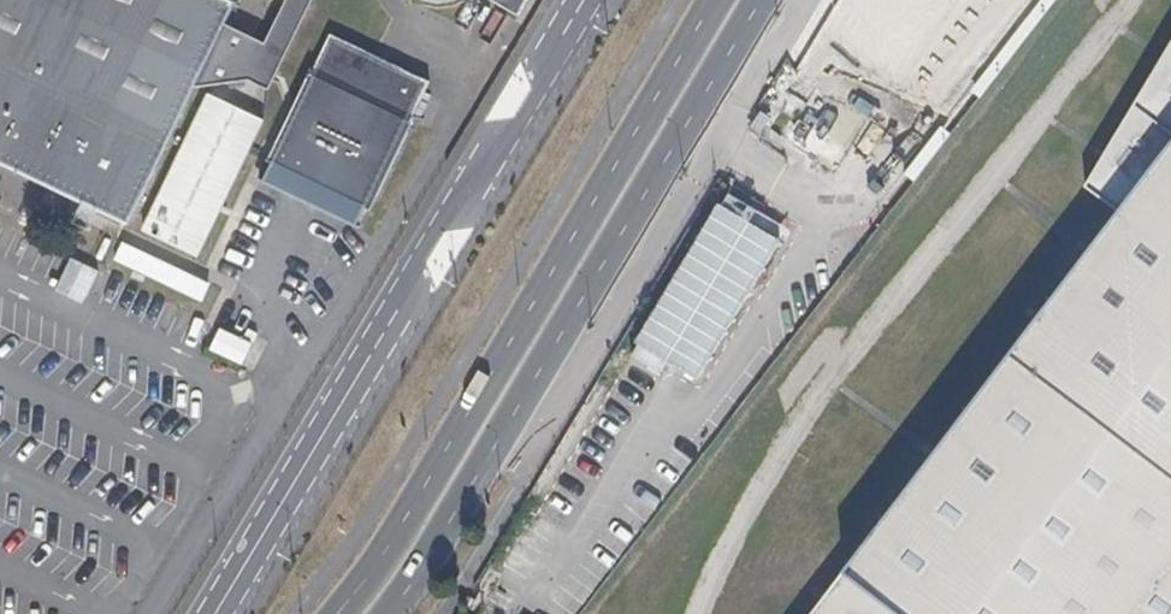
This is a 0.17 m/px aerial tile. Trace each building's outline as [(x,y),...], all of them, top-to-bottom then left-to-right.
[(130,225),(195,88),(249,80),(265,44),(226,24),(236,3),(231,0),(0,0),(0,163),(130,225)] [(312,0),(289,0),(249,81),(268,90),(312,0)] [(371,208),(413,121),(414,121),(415,119),(413,118),(429,82),(330,35),(261,181),(359,228),(360,227),(356,225),(365,208),(371,211),(372,209),(371,208)] [(937,134),(909,124),(893,170),(921,180),(937,134)] [(1168,141),(1150,164),(809,613),(1170,613),(1170,143),(1168,141)]
